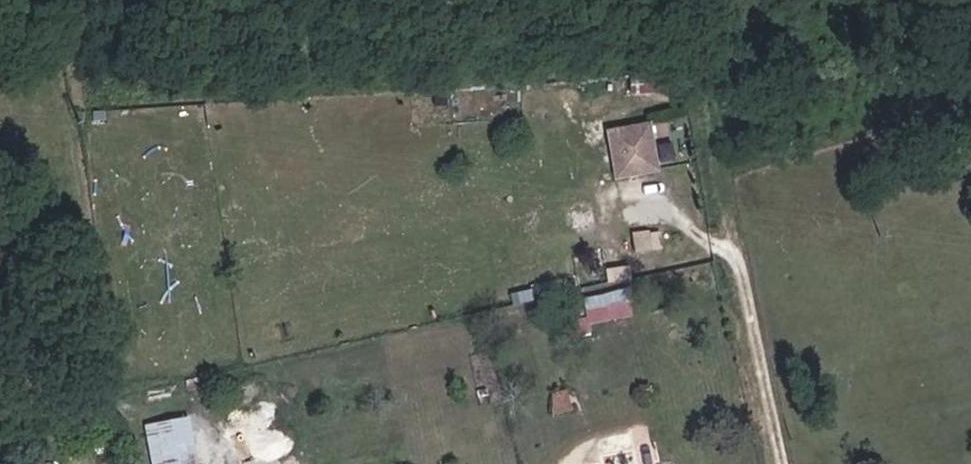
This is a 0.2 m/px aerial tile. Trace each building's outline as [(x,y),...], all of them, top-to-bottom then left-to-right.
[(608,147),(574,154),(584,199),(618,192),(608,147)] [(627,258),(598,265),(602,279),(630,273),(627,258)] [(574,318),(576,329),(634,315),(627,285),(584,295),(589,315),(574,318)] [(153,463),(198,463),(194,414),(149,417),(153,463)] [(123,452),(126,463),(152,463),(148,447),(123,452)]
